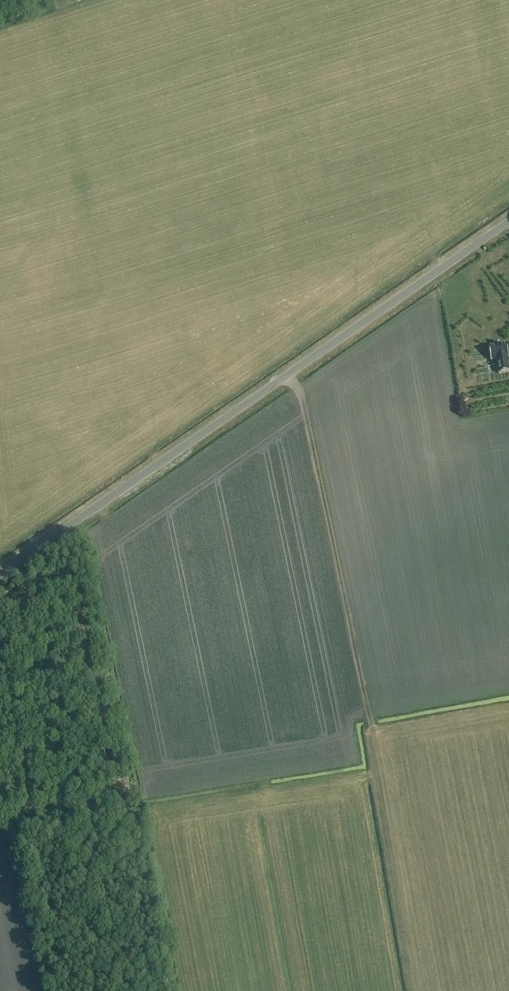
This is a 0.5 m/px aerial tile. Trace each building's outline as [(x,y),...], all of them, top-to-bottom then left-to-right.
[(489,346),(491,361),(496,360),(498,374),(508,372),(508,365),(506,343),(501,344),(500,343),(494,344),(495,345),(489,346)]
